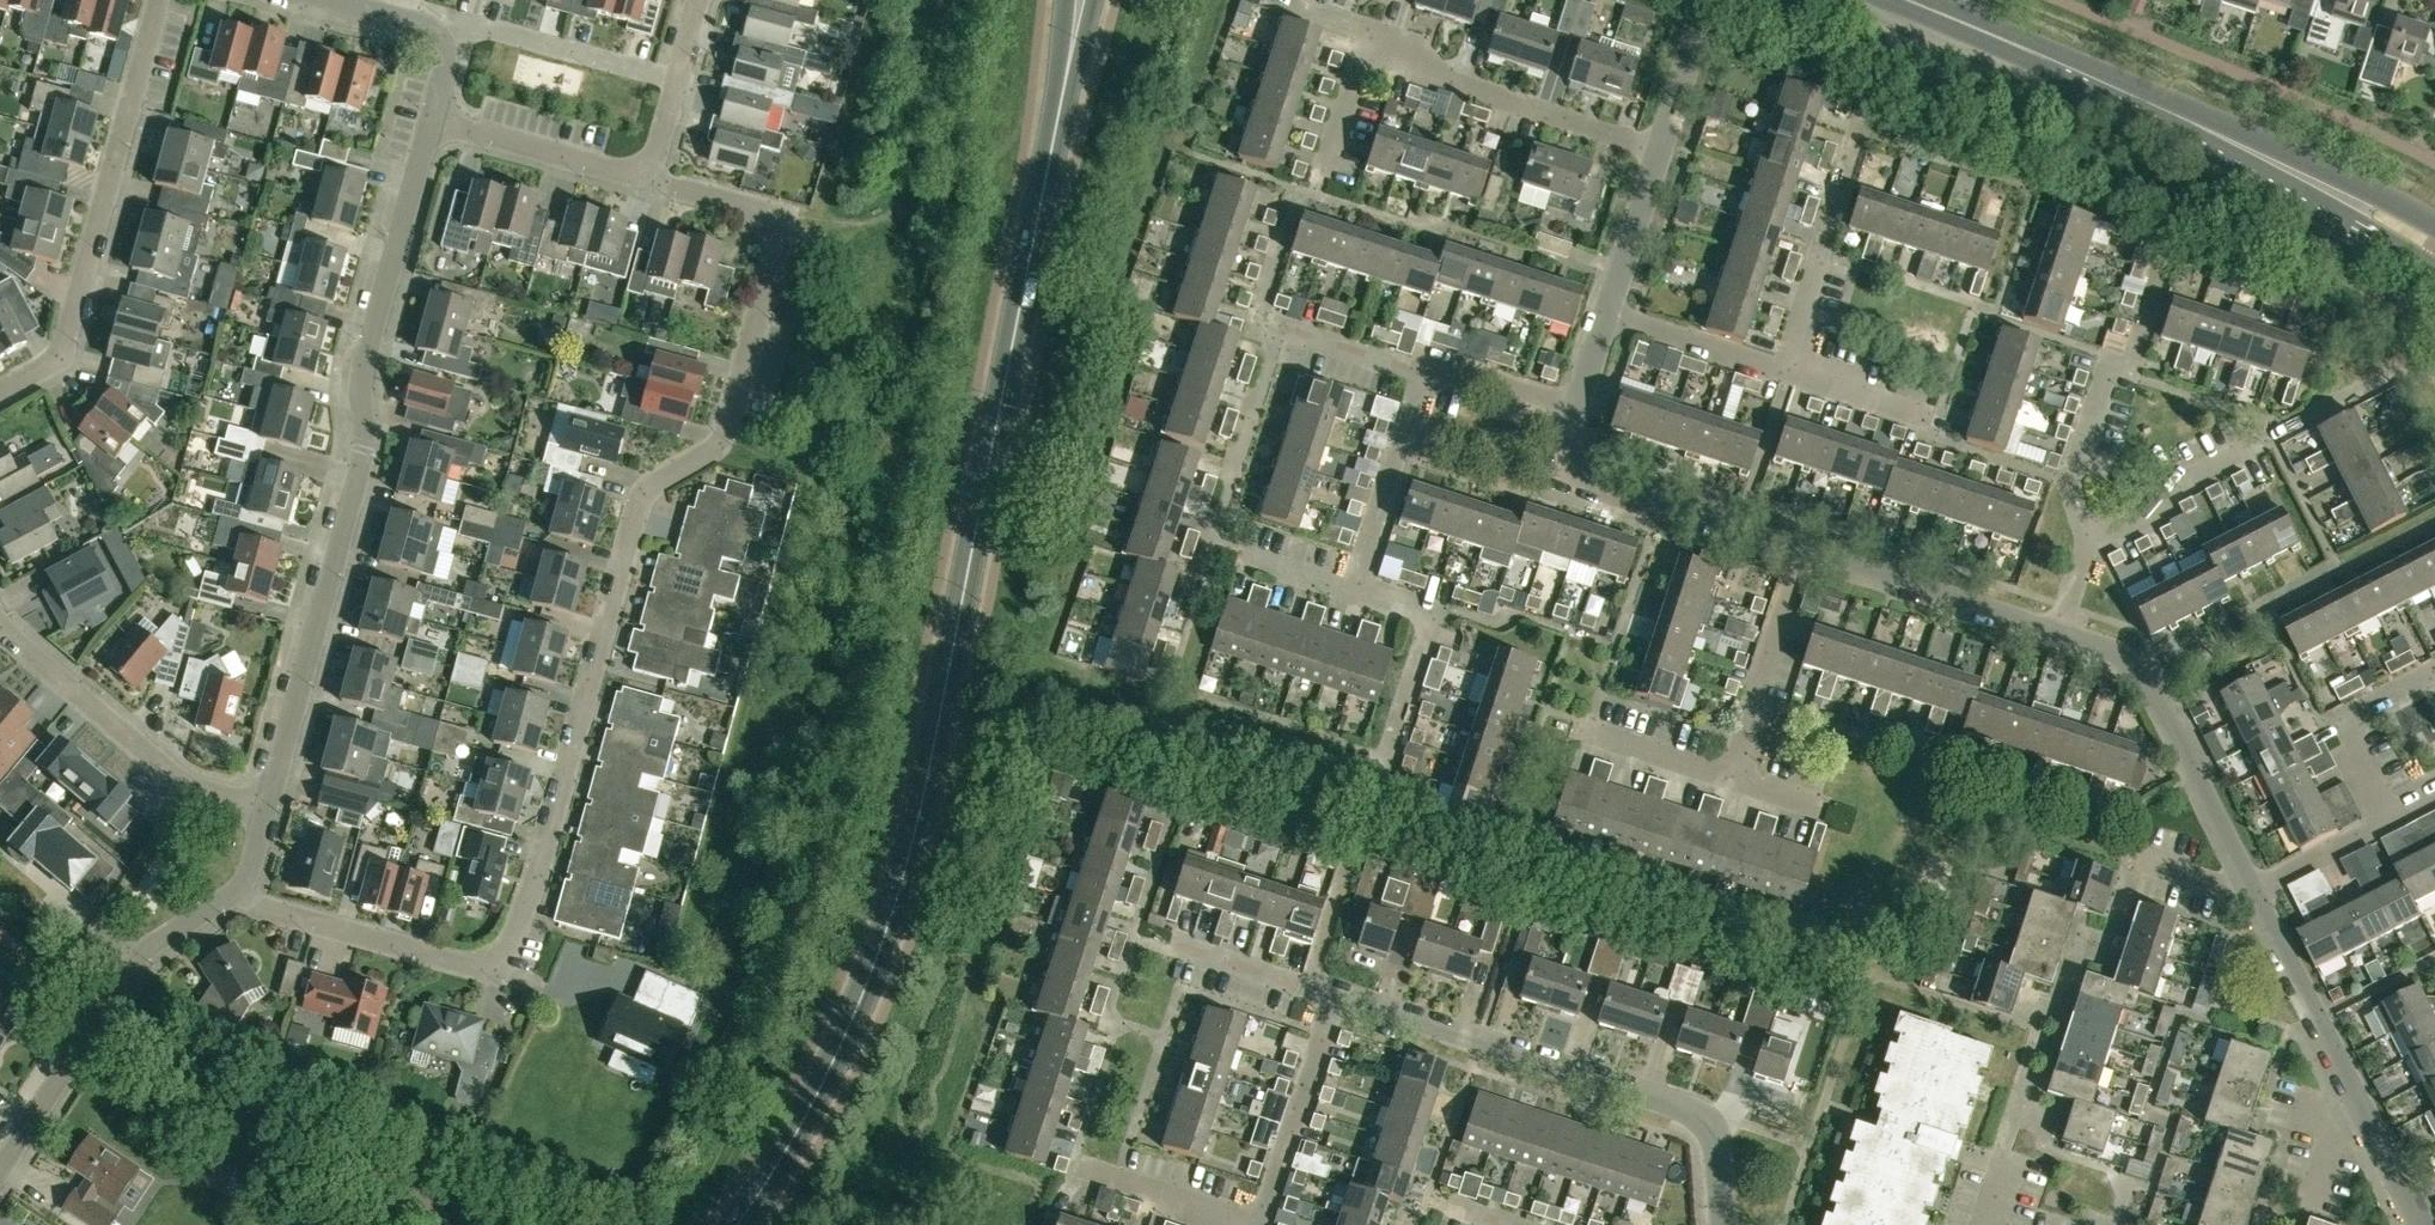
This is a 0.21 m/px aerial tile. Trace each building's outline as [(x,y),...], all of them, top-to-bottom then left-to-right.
[(10,0),(0,0),(0,10),(7,12),(10,0)] [(54,0),(10,0),(7,12),(8,7),(26,12),(20,33),(25,41),(42,46),(54,0)] [(65,15),(51,12),(55,0),(54,0),(42,46),(43,41),(67,47),(70,36),(88,41),(90,35),(99,0),(69,0),(65,15)] [(90,35),(117,42),(119,36),(129,0),(99,0),(90,35)] [(548,0),(546,8),(571,15),(575,0),(547,0),(548,0)] [(571,15),(596,22),(598,14),(613,18),(618,0),(575,0),(571,15)] [(613,18),(629,22),(626,30),(652,37),(662,0),(618,0),(613,18)] [(743,9),(752,11),(745,36),(745,37),(787,48),(794,23),(814,28),(818,12),(798,6),(798,7),(773,0),(746,0),(743,9)] [(1415,7),(1443,17),(1448,0),(1417,0),(1415,7)] [(1443,17),(1471,26),(1480,0),(1448,0),(1443,17)] [(1489,10),(1503,14),(1508,0),(1493,0),(1489,10)] [(1581,2),(1575,0),(1567,0),(1557,32),(1570,36),(1581,2)] [(1625,5),(1653,14),(1658,1),(1656,0),(1627,0),(1625,5)] [(2203,1),(2220,6),(2221,3),(2255,14),(2259,0),(2203,0),(2203,1)] [(2259,0),(2292,11),(2287,28),(2303,33),(2314,1),(2310,0),(2259,0)] [(2305,42),(2336,52),(2345,23),(2363,29),(2372,0),(2337,0),(2331,18),(2315,13),(2305,42)] [(1581,2),(1570,36),(1584,41),(1595,6),(1581,2)] [(1255,9),(1240,4),(1237,3),(1230,23),(1233,24),(1245,28),(1248,21),(1251,22),(1255,9)] [(1529,28),(1516,66),(1545,75),(1557,37),(1545,33),(1549,22),(1532,16),(1529,28)] [(1275,48),(1312,60),(1321,32),(1279,18),(1276,27),(1281,28),(1275,48)] [(1516,66),(1529,28),(1500,18),(1488,56),(1516,66)] [(2370,46),(2358,81),(2389,91),(2399,62),(2416,68),(2428,30),(2396,20),(2386,51),(2370,46)] [(253,35),(239,31),(240,27),(227,23),(226,28),(224,27),(216,55),(196,50),(188,79),(217,87),(221,73),(241,79),(242,79),(253,35)] [(284,104),(292,75),(276,71),(285,39),(254,31),(253,35),(242,79),(241,79),(238,91),(284,104)] [(745,37),(745,36),(736,34),(732,50),(740,53),(733,78),(775,90),(776,89),(782,64),(802,70),(807,53),(787,48),(745,37)] [(117,42),(114,56),(126,59),(131,39),(119,36),(117,42)] [(1597,92),(1613,43),(1601,39),(1597,50),(1581,45),(1569,83),(1597,92)] [(30,43),(28,51),(39,55),(42,46),(30,43)] [(1613,43),(1597,92),(1625,101),(1641,52),(1613,43)] [(1275,48),(1270,46),(1267,54),(1272,56),(1266,75),(1266,76),(1303,88),(1312,60),(1275,48)] [(333,107),(345,63),(334,60),(336,53),(320,48),(315,67),(296,62),(292,75),(284,104),(304,110),(307,100),(333,107)] [(1339,69),(1343,56),(1332,52),(1328,66),(1339,69)] [(1932,55),(1929,62),(1965,77),(1968,71),(1932,55)] [(345,63),(333,107),(360,115),(374,63),(358,59),(356,66),(345,63)] [(79,73),(75,88),(84,90),(88,76),(79,73)] [(1266,76),(1266,75),(1261,74),(1259,81),(1264,83),(1257,103),(1294,115),(1303,88),(1266,76)] [(733,78),(725,75),(720,92),(729,94),(722,119),(722,120),(764,131),(776,134),(779,130),(783,114),(783,109),(791,111),(794,100),(796,95),(776,89),(775,90),(733,78)] [(1330,97),(1334,83),(1323,79),(1319,93),(1330,97)] [(39,128),(51,131),(90,142),(98,114),(67,106),(70,92),(37,83),(30,110),(42,114),(39,128)] [(1773,110),(1814,123),(1824,95),(1787,83),(1780,104),(1775,102),(1773,110)] [(1409,87),(1405,98),(1419,103),(1422,91),(1409,87)] [(1422,91),(1419,103),(1432,107),(1436,96),(1422,91)] [(791,111),(790,116),(817,123),(822,106),(795,99),(794,100),(791,111)] [(839,107),(841,107),(843,100),(841,100),(836,99),(834,105),(839,107)] [(1835,114),(1846,118),(1851,104),(1839,100),(1835,114)] [(1257,103),(1252,101),(1250,109),(1255,110),(1248,130),(1285,142),(1294,115),(1257,103)] [(1399,104),(1389,101),(1384,115),(1394,118),(1399,104)] [(1464,105),(1460,116),(1473,120),(1477,109),(1464,105)] [(1321,124),(1326,110),(1314,107),(1310,120),(1321,124)] [(1477,109),(1473,120),(1487,125),(1490,113),(1477,109)] [(1805,151),(1814,123),(1773,110),(1770,117),(1775,119),(1769,139),(1805,151)] [(722,120),(722,119),(714,117),(709,133),(718,136),(710,162),(752,174),(760,147),(780,153),(784,136),(776,134),(764,131),(722,120)] [(162,159),(207,171),(211,157),(225,160),(229,147),(225,146),(228,133),(205,126),(201,142),(170,133),(162,159)] [(90,142),(51,131),(39,128),(35,142),(27,139),(18,172),(46,180),(52,161),(82,170),(90,142)] [(1248,130),(1243,128),(1241,136),(1246,138),(1239,159),(1276,171),(1285,142),(1248,130)] [(1395,177),(1407,140),(1378,131),(1365,172),(1373,175),(1375,170),(1395,177)] [(1312,151),(1316,139),(1305,135),(1301,147),(1312,151)] [(1797,178),(1805,151),(1769,139),(1762,159),(1757,157),(1755,164),(1797,178)] [(1420,190),(1434,149),(1407,140),(1395,177),(1415,183),(1413,188),(1420,190)] [(319,157),(325,159),(346,165),(350,148),(324,141),(319,157)] [(1826,143),(1821,156),(1833,160),(1837,146),(1826,143)] [(817,154),(807,146),(799,156),(809,164),(817,154)] [(1546,207),(1562,156),(1534,147),(1522,185),(1523,185),(1519,197),(1546,205),(1545,207),(1546,207)] [(1449,194),(1461,157),(1434,149),(1420,190),(1428,193),(1429,188),(1449,194)] [(325,159),(319,157),(297,151),(293,166),(321,174),(325,159)] [(1562,156),(1546,207),(1547,207),(1551,195),(1577,203),(1573,215),(1587,219),(1599,183),(1586,179),(1591,165),(1562,156)] [(1821,156),(1817,169),(1828,173),(1833,160),(1821,156)] [(1461,157),(1449,194),(1469,201),(1468,206),(1476,209),(1490,167),(1461,157)] [(12,158),(9,169),(18,171),(21,160),(12,158)] [(204,183),(207,171),(162,159),(155,185),(187,194),(182,209),(207,216),(215,186),(204,183)] [(1303,179),(1307,166),(1296,162),(1292,176),(1303,179)] [(1788,205),(1797,178),(1755,164),(1752,172),(1757,173),(1751,193),(1788,205)] [(257,165),(248,170),(246,179),(261,183),(265,168),(257,165)] [(46,180),(18,172),(9,169),(4,186),(9,187),(6,199),(25,205),(20,222),(65,234),(73,204),(43,196),(48,180),(46,180)] [(319,196),(360,207),(367,182),(326,171),(319,196)] [(1491,176),(1475,222),(1487,226),(1491,213),(1493,214),(1504,180),(1491,176)] [(1210,207),(1247,219),(1256,190),(1214,177),(1211,185),(1216,187),(1210,206),(1210,207)] [(451,211),(441,248),(467,255),(471,241),(476,243),(479,233),(494,237),(507,189),(506,188),(505,193),(494,190),(495,184),(477,179),(475,185),(467,215),(451,211)] [(494,237),(492,242),(507,246),(512,248),(509,261),(535,268),(538,256),(545,231),(529,227),(537,197),(538,192),(520,187),(519,192),(507,189),(494,237)] [(1875,242),(1888,201),(1860,192),(1848,229),(1869,235),(1868,239),(1875,242)] [(1779,233),(1788,205),(1751,193),(1744,213),(1739,212),(1737,220),(1779,233)] [(353,232),(360,207),(319,196),(313,221),(353,232)] [(1808,197),(1803,210),(1815,214),(1819,201),(1808,197)] [(1868,239),(1865,249),(1879,254),(1884,240),(1904,247),(1916,210),(1888,201),(1875,242),(1868,239)] [(1210,207),(1210,206),(1205,205),(1203,212),(1208,214),(1201,234),(1238,246),(1247,219),(1210,207)] [(545,231),(538,256),(567,264),(584,268),(588,255),(599,214),(571,206),(564,234),(545,229),(545,231)] [(210,217),(207,216),(182,209),(179,223),(147,214),(140,242),(181,254),(195,257),(202,230),(206,231),(210,217)] [(2050,237),(2087,250),(2092,251),(2094,243),(2089,242),(2096,221),(2059,209),(2050,237)] [(1263,223),(1274,227),(1278,214),(1267,210),(1263,223)] [(1803,210),(1799,224),(1810,228),(1815,214),(1803,210)] [(1930,259),(1943,219),(1916,210),(1904,247),(1924,253),(1923,257),(1930,259)] [(292,228),(305,231),(309,217),(296,213),(292,228)] [(588,255),(584,268),(611,276),(626,280),(633,253),(619,249),(627,221),(599,214),(588,255)] [(1318,267),(1331,225),(1303,216),(1291,253),(1312,260),(1310,265),(1318,267)] [(1923,257),(1919,267),(1934,272),(1939,258),(1958,264),(1970,228),(1943,219),(1930,259),(1923,257)] [(1770,261),(1779,233),(1737,220),(1734,227),(1739,229),(1733,249),(1770,261)] [(65,234),(20,222),(16,239),(0,235),(0,264),(26,283),(36,269),(24,261),(25,256),(57,264),(65,234)] [(1347,271),(1359,234),(1331,225),(1318,267),(1325,269),(1327,264),(1347,271)] [(301,246),(305,231),(292,228),(288,243),(301,246)] [(1970,228),(1958,264),(1977,271),(1969,295),(1979,298),(1999,237),(1970,228)] [(1201,234),(1196,232),(1194,240),(1199,241),(1192,261),(1229,273),(1238,246),(1201,234)] [(1372,285),(1386,243),(1359,234),(1347,271),(1367,277),(1365,282),(1372,285)] [(1537,234),(1533,247),(1567,258),(1571,245),(1537,234)] [(636,259),(627,292),(644,297),(645,293),(649,279),(679,287),(680,283),(689,243),(660,235),(652,264),(636,259)] [(2154,240),(2143,236),(2139,250),(2150,253),(2154,240)] [(1254,251),(1265,255),(1270,241),(1258,237),(1254,251)] [(2080,269),(2087,250),(2050,237),(2041,265),(2078,277),(2083,279),(2085,271),(2080,269)] [(689,243),(680,283),(709,291),(704,307),(723,312),(732,280),(714,274),(721,247),(691,239),(689,243)] [(178,265),(181,254),(140,242),(132,270),(163,278),(160,292),(187,300),(194,274),(178,265)] [(300,268),(340,279),(347,254),(307,243),(300,268)] [(1401,288),(1413,252),(1386,243),(1372,285),(1380,287),(1382,282),(1401,288)] [(1461,293),(1473,256),(1445,247),(1440,260),(1441,261),(1432,289),(1433,289),(1440,291),(1441,286),(1461,293)] [(1761,288),(1770,261),(1733,249),(1726,269),(1721,267),(1719,275),(1761,288)] [(1865,249),(1861,260),(1876,265),(1879,254),(1865,249)] [(1441,261),(1440,260),(1413,252),(1401,288),(1421,295),(1420,300),(1428,303),(1433,289),(1432,289),(1441,261)] [(243,255),(236,253),(233,265),(240,267),(243,255)] [(255,256),(246,253),(243,263),(253,266),(255,256)] [(1790,253),(1785,266),(1797,270),(1801,256),(1790,253)] [(1487,307),(1501,265),(1473,256),(1461,293),(1481,299),(1480,304),(1487,307)] [(1192,261),(1187,259),(1185,267),(1190,269),(1183,288),(1183,289),(1220,300),(1229,273),(1192,261)] [(2129,278),(2141,282),(2145,268),(2134,264),(2129,278)] [(229,311),(241,270),(222,265),(211,305),(229,311)] [(1261,268),(1249,265),(1245,278),(1256,282),(1261,268)] [(1516,311),(1528,274),(1501,265),(1487,307),(1494,309),(1496,304),(1516,311)] [(2071,296),(2078,277),(2041,265),(2032,292),(2069,304),(2074,306),(2076,298),(2071,296)] [(1785,266),(1781,279),(1792,283),(1797,270),(1785,266)] [(1919,267),(1916,278),(1931,282),(1934,272),(1919,267)] [(333,304),(340,279),(300,268),(294,290),(277,285),(273,300),(299,307),(302,296),(333,304)] [(1542,324),(1555,282),(1528,274),(1516,311),(1536,317),(1534,322),(1542,324)] [(1752,316),(1761,288),(1719,275),(1717,282),(1722,284),(1715,304),(1752,316)] [(2241,280),(2230,276),(2225,293),(2235,296),(2241,280)] [(1,359),(27,345),(12,317),(29,308),(14,280),(12,279),(0,285),(0,358),(1,359)] [(1555,282),(1542,324),(1549,327),(1551,322),(1572,329),(1584,292),(1555,282)] [(1183,289),(1183,288),(1179,287),(1176,294),(1181,296),(1174,317),(1196,324),(1197,323),(1211,328),(1212,327),(1220,300),(1183,289)] [(425,323),(464,333),(468,319),(481,323),(484,309),(493,312),(496,297),(468,289),(464,303),(433,295),(425,323)] [(1236,305),(1248,309),(1252,296),(1240,292),(1236,305)] [(2062,324),(2069,304),(2032,292),(2023,320),(2065,334),(2067,325),(2062,324)] [(2121,305),(2132,309),(2136,296),(2125,292),(2121,305)] [(116,330),(157,341),(161,327),(169,329),(176,302),(155,296),(151,310),(123,302),(116,330)] [(1291,300),(1277,296),(1274,307),(1287,311),(1291,300)] [(297,318),(299,307),(273,300),(267,322),(284,327),(280,340),(320,351),(327,326),(297,318)] [(2201,310),(2178,303),(2172,301),(2160,338),(2181,345),(2180,349),(2188,351),(2201,310)] [(1743,344),(1752,316),(1715,304),(1709,324),(1704,322),(1701,330),(1743,344)] [(619,309),(608,306),(603,324),(615,327),(619,309)] [(2332,320),(2335,311),(2335,310),(2325,306),(2325,307),(2323,311),(2326,318),(2332,320)] [(1772,307),(1768,321),(1779,324),(1783,311),(1772,307)] [(1320,309),(1316,321),(1329,325),(1333,313),(1320,309)] [(2180,349),(2177,357),(2192,362),(2196,349),(2216,356),(2228,319),(2201,310),(2188,351),(2180,349)] [(1333,313),(1329,325),(1343,329),(1346,318),(1333,313)] [(565,329),(568,318),(555,315),(552,326),(565,329)] [(1227,332),(1239,336),(1243,323),(1232,319),(1227,332)] [(2116,319),(2112,333),(2123,336),(2128,323),(2116,319)] [(2242,369),(2255,328),(2228,319),(2216,356),(2236,362),(2235,366),(2242,369)] [(1768,321),(1763,334),(1775,338),(1779,324),(1768,321)] [(460,347),(464,333),(425,323),(418,350),(449,359),(445,373),(478,382),(482,367),(469,364),(473,350),(460,347)] [(1227,332),(1212,327),(1211,328),(1197,323),(1196,324),(1194,331),(1199,333),(1193,353),(1229,365),(1239,336),(1227,332)] [(1374,327),(1371,338),(1384,343),(1387,331),(1374,327)] [(1993,358),(2030,370),(2039,342),(1997,328),(1995,337),(2000,338),(1993,358)] [(2235,366),(2232,375),(2247,379),(2251,367),(2271,374),(2283,337),(2255,328),(2242,369),(2235,366)] [(153,357),(157,341),(116,330),(108,357),(136,365),(131,384),(160,392),(168,362),(153,357)] [(1387,331),(1384,343),(1397,347),(1401,336),(1387,331)] [(1434,331),(1431,343),(1444,347),(1447,336),(1434,331)] [(1447,336),(1444,347),(1457,351),(1461,340),(1447,336)] [(320,351),(280,340),(269,337),(263,359),(257,357),(253,372),(272,377),(281,379),(284,368),(314,376),(320,351)] [(2283,337),(2271,374),(2289,380),(2281,404),(2291,407),(2311,346),(2283,337)] [(627,378),(698,397),(706,370),(675,361),(678,347),(649,339),(645,353),(658,357),(650,383),(627,377),(627,378)] [(580,344),(565,340),(563,348),(562,351),(577,355),(579,350),(580,344)] [(1648,358),(1651,347),(1638,342),(1631,364),(1640,367),(1643,357),(1648,358)] [(1489,349),(1485,361),(1498,365),(1502,353),(1489,349)] [(1544,367),(1541,379),(1554,383),(1563,357),(1548,353),(1548,354),(1541,352),(1537,365),(1544,367)] [(1221,392),(1229,365),(1193,353),(1186,372),(1181,371),(1179,378),(1221,392)] [(1502,353),(1498,365),(1512,369),(1515,358),(1502,353)] [(1245,355),(1241,368),(1252,372),(1256,359),(1245,355)] [(1680,356),(1676,368),(1690,372),(1693,361),(1680,356)] [(1993,358),(1988,356),(1986,364),(1991,366),(1984,385),(1984,386),(2021,398),(2030,370),(1993,358)] [(2177,357),(2173,369),(2188,374),(2192,362),(2177,357)] [(1693,361),(1690,372),(1703,376),(1707,365),(1693,361)] [(1241,368),(1236,382),(1248,385),(1252,372),(1241,368)] [(272,377),(253,372),(245,369),(241,384),(255,388),(249,409),(258,412),(267,414),(308,425),(315,400),(278,390),(281,379),(272,377)] [(2072,384),(2084,388),(2088,374),(2077,371),(2072,384)] [(1735,374),(1731,385),(1745,390),(1748,378),(1735,374)] [(2232,375),(2228,387),(2243,392),(2247,379),(2232,375)] [(471,392),(414,376),(406,406),(432,414),(428,427),(453,434),(456,421),(462,423),(471,392)] [(698,398),(698,397),(627,378),(622,397),(627,399),(621,421),(650,429),(654,415),(686,424),(693,397),(698,398)] [(1212,419),(1221,392),(1179,378),(1176,386),(1181,387),(1175,407),(1212,419)] [(1296,408),(1333,419),(1345,423),(1354,395),(1301,378),(1298,385),(1297,385),(1290,406),(1291,406),(1292,406),(1297,407),(1296,408)] [(1748,378),(1745,390),(1758,394),(1761,383),(1748,378)] [(160,392),(131,384),(130,383),(126,396),(123,400),(113,391),(107,399),(101,394),(91,407),(132,440),(148,419),(155,425),(166,412),(156,405),(160,392)] [(1984,386),(1984,385),(1980,384),(1977,392),(1982,393),(1976,413),(1975,413),(2012,425),(2021,398),(1984,386)] [(160,392),(159,397),(171,401),(172,395),(160,392)] [(1636,443),(1651,401),(1622,392),(1610,429),(1631,435),(1630,440),(1636,443)] [(1363,411),(1369,413),(1373,400),(1363,397),(1361,404),(1363,411)] [(2063,411),(2075,415),(2079,402),(2068,398),(2063,411)] [(1820,415),(1823,403),(1810,399),(1806,410),(1820,415)] [(1666,447),(1678,410),(1651,401),(1636,443),(1644,445),(1646,440),(1666,447)] [(1296,408),(1297,407),(1292,406),(1291,406),(1289,413),(1294,415),(1288,434),(1288,435),(1324,447),(1333,419),(1296,408)] [(117,458),(132,440),(91,407),(80,420),(86,425),(80,432),(86,437),(77,449),(76,450),(90,477),(105,504),(118,487),(113,483),(127,466),(117,458)] [(1203,448),(1212,419),(1175,407),(1168,427),(1164,426),(1161,434),(1203,448)] [(1847,423),(1851,412),(1837,408),(1833,419),(1847,423)] [(1227,410),(1223,423),(1234,427),(1239,413),(1227,410)] [(1692,460),(1705,419),(1678,410),(1666,447),(1686,453),(1684,458),(1692,460)] [(1975,413),(1976,413),(1971,411),(1968,419),(1973,421),(1966,442),(2015,457),(2024,429),(2012,425),(1975,413)] [(308,425),(267,414),(258,412),(252,433),(229,427),(225,441),(263,452),(266,441),(301,450),(308,425)] [(2365,438),(2359,426),(2352,412),(2317,430),(2327,449),(2324,451),(2327,458),(2365,438)] [(1874,432),(1878,421),(1864,416),(1861,428),(1874,432)] [(543,464),(551,466),(578,473),(583,455),(615,464),(617,456),(621,454),(624,442),(622,439),(624,431),(573,418),(565,448),(548,444),(543,464)] [(1373,432),(1385,436),(1389,423),(1378,419),(1373,432)] [(1720,464),(1732,428),(1705,419),(1692,460),(1699,463),(1701,458),(1720,464)] [(1803,467),(1815,431),(1786,421),(1773,463),(1781,466),(1783,461),(1802,467),(1803,467)] [(1223,423),(1219,436),(1230,440),(1234,427),(1223,423)] [(2054,439),(2066,442),(2070,429),(2059,425),(2054,439)] [(1903,442),(1906,430),(1893,426),(1889,437),(1903,442)] [(1732,428),(1720,464),(1740,471),(1739,476),(1747,478),(1761,437),(1732,428)] [(1830,476),(1842,439),(1815,431),(1803,467),(1802,467),(1801,472),(1808,475),(1810,470),(1830,476)] [(1288,435),(1288,434),(1283,433),(1280,441),(1285,442),(1279,462),(1316,474),(1324,447),(1288,435)] [(507,435),(501,439),(499,447),(512,451),(514,444),(516,437),(507,435)] [(487,448),(475,445),(445,437),(442,451),(412,443),(405,468),(447,480),(451,466),(468,470),(470,464),(482,467),(487,448)] [(2324,451),(2314,456),(2321,470),(2335,463),(2344,482),(2378,464),(2365,438),(2327,458),(2324,451)] [(1857,485),(1869,448),(1842,439),(1830,476),(1828,481),(1836,484),(1837,479),(1857,485)] [(263,452),(225,441),(219,440),(215,455),(248,464),(242,485),(295,499),(302,474),(260,463),(263,452)] [(1154,473),(1190,485),(1200,457),(1158,443),(1155,452),(1160,453),(1154,473)] [(1926,460),(1930,449),(1916,444),(1913,456),(1926,460)] [(0,448),(0,483),(3,482),(11,495),(37,481),(36,478),(63,464),(52,445),(26,460),(25,458),(12,465),(2,447),(0,448)] [(1364,460),(1376,464),(1380,450),(1369,446),(1364,460)] [(1895,462),(1896,463),(1898,458),(1869,448),(1857,485),(1855,490),(1863,492),(1865,487),(1884,494),(1885,494),(1895,462)] [(1957,457),(1944,453),(1940,465),(1954,469),(1957,457)] [(2045,467),(2057,471),(2061,457),(2050,454),(2045,467)] [(2314,456),(2305,461),(2312,475),(2321,470),(2314,456)] [(1279,462),(1274,460),(1271,468),(1276,470),(1270,489),(1270,490),(1307,501),(1316,474),(1279,462)] [(1923,471),(1896,463),(1895,462),(1885,494),(1884,494),(1881,504),(1889,507),(1891,502),(1911,508),(1923,471)] [(1971,462),(1967,473),(1981,478),(1985,466),(1971,462)] [(2353,509),(2391,490),(2378,464),(2344,482),(2353,500),(2350,502),(2353,509)] [(581,474),(578,473),(551,466),(545,491),(562,496),(558,510),(599,521),(606,496),(577,488),(581,474)] [(440,505),(447,480),(405,468),(398,494),(440,505)] [(1938,517),(1950,480),(1923,471),(1911,508),(1909,513),(1917,516),(1918,511),(1938,517)] [(2008,487),(2012,475),(1998,471),(1995,482),(2008,487)] [(2248,482),(2243,471),(2230,477),(2236,488),(2248,482)] [(1182,512),(1190,485),(1154,473),(1147,493),(1142,491),(1140,499),(1182,512)] [(1355,487),(1367,491),(1371,477),(1360,474),(1355,487)] [(1206,475),(1202,489),(1213,492),(1217,479),(1206,475)] [(522,480),(507,476),(502,495),(517,499),(522,480)] [(1966,526),(1978,489),(1950,480),(1938,517),(1936,522),(1944,524),(1946,519),(1965,526),(1966,526)] [(2037,496),(2040,485),(2027,480),(2023,492),(2037,496)] [(748,509),(750,500),(754,488),(728,481),(725,493),(705,487),(699,511),(712,515),(709,528),(709,529),(750,541),(758,544),(766,514),(748,509)] [(2223,495),(2218,484),(2205,490),(2210,501),(2223,495)] [(288,524),(295,499),(242,485),(236,506),(216,500),(212,515),(221,517),(254,527),(257,516),(288,524)] [(1428,531),(1440,494),(1412,485),(1398,527),(1407,530),(1408,525),(1428,531)] [(1270,490),(1270,489),(1265,488),(1262,495),(1267,497),(1261,518),(1298,530),(1307,501),(1270,490)] [(1202,489),(1197,502),(1209,506),(1213,492),(1202,489)] [(1993,535),(2005,498),(1978,489),(1966,526),(1965,526),(1964,531),(1972,533),(1973,528),(1993,535)] [(47,525),(60,518),(45,490),(18,505),(27,521),(0,536),(0,541),(13,565),(57,542),(47,525)] [(2350,502),(2340,507),(2347,521),(2361,514),(2371,534),(2405,516),(2391,490),(2353,509),(2350,502)] [(1454,545),(1467,503),(1440,494),(1428,531),(1448,538),(1446,543),(1454,545)] [(1993,535),(1991,540),(1999,542),(2001,537),(2021,544),(2034,507),(2005,498),(1993,535)] [(2196,508),(2191,498),(2178,504),(2184,515),(2196,508)] [(1173,540),(1182,512),(1140,499),(1137,506),(1142,508),(1136,528),(1173,540)] [(1347,514),(1358,518),(1362,505),(1351,501),(1347,514)] [(1483,549),(1495,512),(1467,503),(1454,545),(1461,548),(1463,543),(1483,549)] [(493,530),(497,515),(467,507),(463,521),(493,530)] [(1540,563),(1554,517),(1526,507),(1521,521),(1522,521),(1515,545),(1516,545),(1513,554),(1540,563)] [(2340,507),(2331,512),(2338,526),(2347,521),(2340,507)] [(592,547),(599,521),(558,510),(551,536),(592,547)] [(2272,558),(2290,548),(2293,553),(2300,549),(2281,510),(2254,523),(2272,558)] [(386,538),(428,549),(435,524),(393,512),(393,515),(387,516),(384,527),(388,530),(386,538)] [(1522,521),(1521,521),(1495,512),(1483,549),(1479,560),(1508,570),(1513,554),(1516,545),(1515,545),(1522,521)] [(493,530),(523,538),(527,523),(497,515),(493,530)] [(251,540),(254,527),(221,517),(213,545),(239,552),(235,566),(274,577),(281,549),(251,540)] [(1570,562),(1582,525),(1554,517),(1540,563),(1567,572),(1570,562)] [(489,544),(493,530),(463,521),(459,536),(489,544)] [(2272,558),(2254,523),(2229,536),(2246,571),(2265,561),(2267,566),(2274,562),(2272,558)] [(2178,534),(2172,524),(2160,530),(2165,541),(2178,534)] [(1597,571),(1609,534),(1582,525),(1570,562),(1590,569),(1588,574),(1596,576),(1598,571),(1597,571)] [(135,527),(122,535),(136,539),(138,533),(135,527)] [(709,529),(709,528),(703,527),(698,542),(685,538),(679,561),(719,572),(723,559),(744,565),(750,541),(709,529)] [(1164,568),(1164,567),(1173,540),(1136,528),(1130,548),(1125,546),(1122,555),(1135,559),(1136,558),(1164,568)] [(1337,543),(1349,546),(1353,533),(1342,529),(1337,543)] [(519,552),(523,538),(493,530),(489,544),(503,548),(519,552)] [(1188,530),(1184,544),(1195,548),(1200,534),(1188,530)] [(1597,571),(1598,571),(1617,578),(1616,583),(1624,585),(1637,543),(1609,534),(1597,571)] [(780,549),(783,537),(774,535),(768,538),(766,546),(780,549)] [(2249,575),(2246,571),(2229,536),(2202,550),(2208,563),(2209,563),(2220,584),(2221,584),(2239,575),(2241,579),(2249,575)] [(2152,547),(2147,537),(2134,543),(2140,554),(2152,547)] [(438,552),(428,549),(386,538),(379,563),(431,577),(438,552)] [(125,540),(108,549),(115,561),(128,585),(144,576),(125,540)] [(1184,544),(1180,557),(1191,560),(1195,548),(1184,544)] [(2412,557),(2430,591),(2434,588),(2434,545),(2412,557)] [(53,607),(54,608),(65,630),(85,619),(80,611),(94,604),(96,606),(119,594),(96,550),(49,575),(60,596),(55,600),(54,601),(53,602),(53,603),(53,604),(53,605),(53,607)] [(2120,550),(2107,557),(2113,567),(2126,560),(2120,550)] [(779,553),(771,551),(768,561),(776,563),(779,553)] [(539,579),(580,591),(587,565),(546,554),(539,579)] [(1707,598),(1708,597),(1714,578),(1719,579),(1722,571),(1680,557),(1670,586),(1707,598)] [(2411,600),(2430,591),(2412,557),(2386,570),(2407,609),(2414,605),(2411,600)] [(1178,571),(1164,567),(1164,568),(1136,558),(1135,559),(1133,566),(1138,568),(1132,588),(1168,600),(1178,571)] [(679,561),(674,559),(670,575),(660,572),(653,595),(711,610),(714,597),(734,602),(740,577),(719,572),(679,561)] [(2230,601),(2221,584),(2220,584),(2209,563),(2208,563),(2183,576),(2201,610),(2219,601),(2222,605),(2230,601)] [(266,604),(274,577),(235,566),(231,580),(206,573),(198,601),(232,610),(235,596),(266,604)] [(1401,570),(1397,581),(1411,585),(1414,574),(1401,570)] [(2399,613),(2407,609),(2386,570),(2360,583),(2378,618),(2397,608),(2399,613)] [(1414,574),(1411,585),(1424,590),(1427,578),(1414,574)] [(2203,615),(2201,610),(2183,576),(2158,589),(2175,623),(2176,623),(2194,614),(2196,619),(2203,615)] [(573,616),(580,591),(539,579),(532,605),(573,616)] [(421,597),(415,596),(416,593),(374,581),(367,607),(409,618),(413,604),(427,608),(428,602),(470,613),(474,599),(463,596),(424,586),(421,597)] [(474,599),(478,584),(467,582),(463,596),(474,599)] [(2360,627),(2378,618),(2360,583),(2335,596),(2355,635),(2362,632),(2360,627)] [(474,599),(484,601),(488,587),(478,584),(474,599)] [(770,587),(763,585),(760,594),(767,596),(770,587)] [(1815,616),(1824,590),(1807,585),(1799,610),(1815,616)] [(1240,659),(1262,589),(1253,586),(1246,605),(1227,599),(1211,649),(1240,659)] [(1713,599),(1708,597),(1707,598),(1670,586),(1662,613),(1699,625),(1699,624),(1705,605),(1710,607),(1713,599)] [(1456,587),(1452,599),(1465,603),(1469,592),(1456,587)] [(200,592),(185,588),(183,596),(198,600),(200,592)] [(1160,627),(1168,600),(1132,588),(1125,608),(1120,606),(1118,613),(1160,627)] [(1515,592),(1502,588),(1500,594),(1498,599),(1512,604),(1515,592)] [(1267,667),(1283,617),(1265,611),(1271,592),(1262,589),(1240,659),(1267,667)] [(2178,628),(2176,623),(2175,623),(2158,589),(2131,603),(2149,637),(2168,627),(2171,632),(2178,628)] [(1184,590),(1180,604),(1191,607),(1195,594),(1184,590)] [(1469,592),(1465,603),(1478,607),(1482,596),(1469,592)] [(1483,593),(1482,596),(1478,607),(1477,612),(1493,617),(1497,603),(1498,599),(1500,594),(1493,592),(1483,593)] [(715,611),(711,610),(653,595),(643,633),(657,637),(657,636),(684,643),(705,648),(715,611)] [(2348,639),(2355,635),(2335,596),(2309,609),(2327,644),(2346,634),(2348,639)] [(1542,601),(1529,597),(1525,608),(1538,612),(1542,601)] [(1750,611),(1762,615),(1766,602),(1755,598),(1750,611)] [(191,599),(184,624),(190,629),(198,601),(191,599)] [(504,607),(484,601),(474,599),(470,613),(500,621),(504,607)] [(1294,676),(1317,607),(1307,603),(1301,623),(1283,617),(1267,667),(1294,676)] [(1180,604),(1175,617),(1187,620),(1191,607),(1180,604)] [(1569,610),(1556,606),(1552,617),(1566,621),(1569,610)] [(423,622),(409,618),(367,607),(365,614),(360,615),(357,626),(361,629),(361,632),(402,644),(405,634),(419,638),(423,622)] [(1322,685),(1338,635),(1320,629),(1326,610),(1317,607),(1294,676),(1322,685)] [(2309,653),(2327,644),(2309,609),(2283,623),(2303,662),(2311,658),(2309,653)] [(1151,654),(1160,627),(1118,613),(1115,621),(1120,622),(1114,642),(1151,654)] [(1704,626),(1699,624),(1699,625),(1662,613),(1653,640),(1690,652),(1696,632),(1701,634),(1704,626)] [(184,650),(189,632),(190,629),(184,624),(173,615),(152,640),(137,628),(106,664),(135,689),(160,660),(166,664),(179,668),(184,650)] [(1597,619),(1583,615),(1579,626),(1593,630),(1597,619)] [(742,636),(755,639),(759,623),(756,622),(746,620),(742,636)] [(1349,694),(1371,624),(1362,621),(1356,641),(1338,635),(1322,685),(1349,694)] [(520,649),(561,660),(568,635),(527,623),(520,649)] [(1371,624),(1349,694),(1377,703),(1394,653),(1374,647),(1381,627),(1371,624)] [(1742,639),(1753,642),(1757,629),(1746,625),(1742,639)] [(1829,679),(1842,638),(1814,629),(1802,666),(1823,672),(1821,676),(1829,679)] [(189,632),(184,650),(198,654),(203,636),(189,632)] [(722,653),(705,648),(684,643),(657,636),(657,637),(653,651),(639,647),(633,671),(686,685),(690,671),(715,678),(717,671),(727,674),(732,658),(721,655),(722,653)] [(1821,676),(1818,686),(1833,691),(1837,677),(1857,684),(1869,647),(1842,638),(1829,679),(1821,676)] [(440,648),(429,646),(410,640),(406,655),(436,663),(440,648)] [(1695,653),(1690,652),(1653,640),(1644,668),(1681,680),(1681,679),(1687,660),(1692,661),(1695,653)] [(1141,683),(1151,654),(1114,642),(1107,662),(1102,661),(1100,669),(1141,683)] [(1166,645),(1162,658),(1173,662),(1178,648),(1166,645)] [(1883,696),(1897,656),(1869,647),(1857,684),(1877,690),(1876,694),(1883,696)] [(1452,651),(1441,648),(1436,661),(1448,665),(1452,651)] [(555,685),(561,660),(520,649),(513,674),(555,685)] [(1527,690),(1533,670),(1538,672),(1541,664),(1499,650),(1490,678),(1527,690)] [(355,651),(349,676),(390,687),(397,662),(355,651)] [(2411,652),(2399,658),(2404,668),(2417,662),(2411,652)] [(1733,666),(1744,670),(1748,656),(1737,653),(1733,666)] [(455,668),(485,676),(489,662),(459,654),(455,668)] [(432,677),(436,663),(406,655),(402,669),(432,677)] [(189,659),(180,693),(200,699),(203,705),(196,728),(230,737),(244,686),(234,684),(218,656),(205,663),(189,659)] [(1876,694),(1873,704),(1887,709),(1892,695),(1912,701),(1924,664),(1897,656),(1883,696),(1876,694)] [(1162,658),(1158,671),(1169,675),(1173,662),(1162,658)] [(2399,658),(2386,664),(2392,675),(2404,668),(2399,658)] [(1938,714),(1951,673),(1924,664),(1912,701),(1932,708),(1930,712),(1938,714)] [(481,691),(485,676),(455,668),(451,682),(481,691)] [(1686,681),(1681,679),(1681,680),(1644,668),(1635,696),(1672,708),(1679,687),(1683,689),(1686,681)] [(1439,692),(1443,679),(1427,673),(1423,687),(1439,692)] [(1930,712),(1927,722),(1942,727),(1946,713),(1966,719),(1967,719),(1974,696),(1975,696),(1980,683),(1951,673),(1938,714),(1930,712)] [(349,676),(342,701),(376,711),(383,713),(381,722),(406,729),(410,715),(410,714),(399,711),(405,691),(390,687),(349,676)] [(2236,721),(2291,693),(2286,683),(2267,693),(2259,677),(2223,696),(2236,721)] [(1532,691),(1527,690),(1490,678),(1481,706),(1518,718),(1518,717),(1524,698),(1529,699),(1532,691)] [(2360,678),(2348,684),(2353,695),(2365,688),(2360,678)] [(1724,693),(1735,697),(1740,684),(1728,680),(1724,693)] [(2348,684),(2335,690),(2341,701),(2353,695),(2348,684)] [(1818,686),(1815,697),(1829,702),(1833,691),(1818,686)] [(653,737),(653,738),(671,743),(674,743),(681,719),(660,713),(664,699),(623,688),(617,712),(630,715),(627,729),(626,730),(653,737)] [(1258,694),(1245,689),(1240,704),(1253,708),(1258,694)] [(0,778),(21,754),(34,739),(26,733),(21,729),(31,717),(22,709),(25,705),(9,691),(6,695),(4,693),(0,698),(0,779),(0,778)] [(508,693),(507,695),(493,691),(487,714),(501,718),(543,729),(549,704),(508,693)] [(2249,747),(2285,729),(2277,713),(2297,703),(2291,693),(2236,721),(2249,747)] [(2002,705),(1975,696),(1974,696),(1967,719),(1966,719),(1962,733),(1983,739),(1982,743),(1989,746),(2002,705)] [(1423,702),(1418,716),(1430,719),(1434,706),(1423,702)] [(2044,764),(2057,723),(2060,712),(2033,703),(2030,714),(2018,751),(2037,757),(2036,761),(2044,764)] [(1873,704),(1869,714),(1884,719),(1887,709),(1873,704)] [(2205,704),(2192,711),(2199,726),(2213,719),(2205,704)] [(1982,743),(1978,753),(1993,758),(1998,744),(2018,751),(2030,714),(2002,705),(1989,746),(1982,743)] [(1523,719),(1518,717),(1518,718),(1481,706),(1472,733),(1509,745),(1516,725),(1520,727),(1523,719)] [(1715,722),(1726,725),(1730,712),(1719,708),(1715,722)] [(440,723),(421,718),(417,732),(436,737),(440,723)] [(536,754),(543,729),(501,718),(494,743),(536,754)] [(337,720),(330,745),(371,757),(374,744),(388,748),(390,741),(413,748),(413,747),(417,732),(406,729),(381,722),(378,732),(371,729),(337,720)] [(1927,722),(1924,732),(1939,737),(1942,727),(1927,722)] [(447,741),(457,743),(466,746),(470,731),(440,723),(436,737),(447,740),(447,741)] [(2036,761),(2033,771),(2048,776),(2052,762),(2072,769),(2084,732),(2057,723),(2044,764),(2036,761)] [(626,730),(627,729),(613,725),(607,749),(620,753),(616,767),(643,775),(659,780),(664,781),(670,756),(667,755),(671,743),(653,738),(653,737),(626,730)] [(1425,733),(1414,729),(1410,743),(1421,747),(1425,733)] [(2262,773),(2318,745),(2313,735),(2294,744),(2285,729),(2249,747),(2262,773)] [(2098,781),(2112,740),(2084,732),(2072,769),(2092,775),(2091,779),(2098,781)] [(711,748),(724,751),(727,736),(719,734),(715,733),(711,747),(711,748)] [(1514,746),(1509,745),(1472,733),(1463,760),(1500,772),(1507,752),(1512,754),(1514,746)] [(453,758),(457,743),(447,741),(447,740),(436,737),(432,752),(453,758)] [(2091,779),(2088,789),(2102,794),(2107,780),(2128,786),(2140,750),(2112,740),(2098,781),(2091,779)] [(34,746),(13,770),(22,778),(27,782),(40,766),(74,795),(94,771),(92,769),(95,765),(78,750),(75,754),(59,741),(50,752),(38,741),(34,746)] [(2304,764),(2323,755),(2329,751),(2324,742),(2318,745),(2262,773),(2276,799),(2312,780),(2304,764)] [(323,753),(320,764),(324,767),(323,771),(352,779),(348,793),(370,798),(377,801),(384,776),(367,771),(371,757),(330,745),(328,752),(323,753)] [(1978,753),(1975,764),(1990,769),(1993,758),(1978,753)] [(1417,760),(1405,757),(1401,770),(1412,774),(1417,760)] [(531,773),(489,762),(477,759),(470,784),(482,787),(524,798),(526,791),(530,792),(534,777),(530,776),(531,773)] [(1505,773),(1500,772),(1463,760),(1454,788),(1491,800),(1491,799),(1498,780),(1503,781),(1505,773)] [(1581,833),(1604,763),(1594,760),(1588,779),(1569,773),(1553,824),(1581,833)] [(616,767),(603,763),(596,787),(610,790),(606,804),(606,805),(633,812),(633,813),(653,819),(660,794),(656,793),(659,780),(643,775),(616,767)] [(1608,842),(1625,791),(1607,786),(1613,766),(1604,763),(1581,833),(1608,842)] [(94,771),(74,795),(121,835),(139,815),(127,804),(130,800),(114,787),(117,783),(100,769),(96,773),(94,771)] [(0,786),(0,807),(24,828),(10,844),(11,846),(9,851),(12,856),(20,863),(26,865),(31,862),(32,863),(36,859),(44,866),(43,868),(57,881),(71,892),(77,886),(101,858),(86,845),(82,850),(62,832),(73,820),(41,793),(40,794),(27,782),(22,778),(13,770),(0,786)] [(2033,771),(2030,781),(2044,786),(2048,776),(2033,771)] [(701,782),(699,790),(709,792),(713,793),(716,781),(703,777),(701,782)] [(1636,850),(1658,781),(1649,778),(1642,797),(1625,791),(1608,842),(1636,850)] [(2346,783),(2339,786),(2320,796),(2312,780),(2276,799),(2289,825),(2351,793),(2346,783)] [(1663,859),(1679,809),(1661,803),(1667,784),(1658,781),(1636,850),(1663,859)] [(1407,789),(1396,785),(1392,799),(1403,802),(1407,789)] [(324,786),(318,804),(339,810),(365,817),(370,798),(348,793),(324,786)] [(517,824),(524,798),(482,787),(478,801),(461,797),(454,822),(483,830),(487,816),(517,824)] [(1496,801),(1491,799),(1491,800),(1454,788),(1445,816),(1482,828),(1489,807),(1494,809),(1496,801)] [(2088,789),(2084,799),(2099,804),(2102,794),(2088,789)] [(1099,820),(1136,832),(1145,803),(1104,790),(1101,798),(1106,800),(1099,820)] [(2330,816),(2350,806),(2356,803),(2351,793),(2289,825),(2302,851),(2339,832),(2330,816)] [(1691,868),(1713,799),(1703,796),(1697,815),(1679,809),(1663,859),(1691,868)] [(1718,877),(1735,827),(1717,821),(1723,802),(1713,799),(1691,868),(1718,877)] [(606,805),(606,804),(592,800),(586,824),(600,828),(596,842),(623,850),(622,850),(643,856),(653,819),(633,813),(633,812),(606,805)] [(1745,886),(1768,817),(1759,814),(1753,833),(1735,827),(1718,877),(1745,886)] [(706,818),(696,815),(692,828),(702,831),(706,818)] [(1773,895),(1789,845),(1771,839),(1778,820),(1768,817),(1745,886),(1773,895)] [(1128,859),(1136,832),(1099,820),(1093,840),(1088,838),(1086,845),(1128,859)] [(1152,822),(1148,835),(1159,839),(1164,826),(1152,822)] [(2432,849),(2418,822),(2408,827),(2434,879),(2434,847),(2432,849)] [(1801,904),(1802,900),(1827,827),(1816,824),(1807,850),(1789,845),(1773,895),(1801,904)] [(1227,830),(1215,826),(1207,852),(1218,856),(1227,830)] [(2434,893),(2434,879),(2408,827),(2398,832),(2412,859),(2396,868),(2402,880),(2403,880),(2413,900),(2415,904),(2415,903),(2423,900),(2434,893)] [(494,906),(496,900),(507,858),(489,853),(494,837),(465,830),(458,857),(472,861),(462,897),(494,906)] [(298,861),(291,886),(328,897),(343,843),(309,833),(301,861),(298,861)] [(1148,835),(1144,849),(1155,852),(1159,839),(1148,835)] [(596,842),(582,838),(576,862),(579,863),(575,876),(586,879),(585,880),(612,887),(612,888),(633,894),(640,869),(619,863),(622,850),(623,850),(596,842)] [(389,847),(388,852),(362,845),(354,873),(368,877),(360,905),(388,913),(399,872),(405,852),(389,847)] [(1119,886),(1128,859),(1086,845),(1083,853),(1088,854),(1082,874),(1119,886)] [(697,851),(688,849),(680,854),(678,860),(677,863),(689,866),(693,867),(693,865),(697,851)] [(1214,868),(1204,865),(1207,856),(1189,851),(1166,920),(1176,923),(1184,899),(1202,905),(1204,900),(1214,868)] [(2024,853),(2019,867),(2030,870),(2035,856),(2024,853)] [(1310,856),(1310,857),(1307,864),(1318,868),(1321,860),(1310,856)] [(2057,879),(2068,883),(2110,896),(2117,876),(2063,859),(2057,879)] [(416,921),(421,900),(423,892),(437,896),(445,867),(419,860),(415,876),(399,872),(388,913),(416,921)] [(1414,917),(1420,900),(1425,883),(1429,871),(1394,860),(1388,878),(1409,885),(1404,900),(1403,905),(1383,899),(1379,911),(1371,908),(1358,946),(1388,956),(1400,918),(1399,918),(1400,913),(1414,917)] [(2019,867),(2014,881),(2025,885),(2030,870),(2019,867)] [(1234,900),(1242,877),(1214,868),(1204,900),(1202,905),(1222,912),(1221,916),(1228,918),(1234,900)] [(2403,880),(2402,880),(2387,888),(2377,869),(2367,874),(2380,900),(2396,930),(2422,916),(2415,903),(2415,904),(2413,900),(2403,880)] [(449,881),(456,883),(459,873),(452,871),(449,881)] [(2336,915),(2327,897),(2332,894),(2320,871),(2304,879),(2316,901),(2344,956),(2370,943),(2351,907),(2336,915)] [(1110,914),(1119,886),(1082,874),(1075,894),(1070,893),(1068,900),(1110,914)] [(2396,930),(2380,900),(2367,874),(2357,879),(2367,898),(2365,900),(2351,907),(2370,943),(2396,930)] [(575,876),(572,875),(565,900),(559,924),(600,935),(618,940),(620,940),(627,914),(633,894),(612,888),(612,887),(585,880),(586,879),(575,876)] [(1134,877),(1130,890),(1142,894),(1146,881),(1134,877)] [(1228,918),(1221,916),(1218,926),(1233,930),(1237,916),(1257,923),(1264,900),(1269,886),(1242,877),(1234,900),(1228,918)] [(1428,922),(1435,900),(1438,888),(1425,883),(1414,917),(1428,922)] [(1984,883),(1979,897),(1990,901),(1995,886),(1984,883)] [(2104,917),(2110,896),(2068,883),(2062,902),(2076,907),(2076,908),(2104,917)] [(1295,900),(1296,895),(1269,886),(1264,900),(1257,923),(1277,929),(1276,933),(1283,936),(1295,900)] [(1283,936),(1276,933),(1272,943),(1287,948),(1290,939),(1311,946),(1325,904),(1315,901),(1317,893),(1299,887),(1296,895),(1295,900),(1283,936)] [(2062,902),(2055,900),(2023,889),(2016,909),(2026,912),(2070,927),(2076,908),(2076,907),(2062,902)] [(1130,890),(1126,904),(1137,907),(1142,894),(1130,890)] [(1979,897),(1974,911),(1985,915),(1990,901),(1979,897)] [(1105,929),(1110,914),(1068,900),(1065,908),(1070,910),(1064,930),(1101,942),(1105,929)] [(2318,969),(2344,956),(2316,901),(2306,906),(2316,925),(2299,933),(2318,969)] [(2179,918),(2178,918),(2138,905),(2131,925),(2173,938),(2179,918)] [(2064,946),(2070,927),(2026,912),(2020,932),(2064,946)] [(1453,935),(1441,973),(1469,982),(1479,951),(1492,955),(1502,921),(1489,917),(1480,944),(1453,935)] [(677,926),(660,921),(656,938),(673,942),(677,926)] [(1971,922),(1966,936),(1977,940),(1982,926),(1971,922)] [(2166,958),(2173,938),(2131,925),(2125,944),(2166,958)] [(1218,926),(1214,936),(1229,941),(1233,930),(1218,926)] [(1441,973),(1453,935),(1424,926),(1412,964),(1441,973)] [(1105,929),(1101,942),(1112,946),(1116,933),(1105,929)] [(1092,969),(1101,942),(1064,930),(1057,950),(1052,948),(1050,955),(1092,969)] [(1549,954),(1538,950),(1543,934),(1531,930),(1520,964),(1530,968),(1520,999),(1549,1008),(1561,970),(1545,965),(1549,954)] [(1612,944),(1601,978),(1615,983),(1630,936),(1616,932),(1612,944)] [(2057,966),(2064,946),(2020,932),(2013,951),(2057,966)] [(1116,933),(1112,946),(1123,950),(1123,951),(1128,937),(1116,933)] [(1966,936),(1962,951),(1973,954),(1977,940),(1966,936)] [(2216,936),(2211,951),(2222,955),(2227,940),(2216,936)] [(1612,944),(1599,940),(1588,974),(1601,978),(1612,944)] [(1272,943),(1269,954),(1284,958),(1287,948),(1272,943)] [(2160,978),(2166,958),(2125,944),(2118,964),(2160,978)] [(259,987),(234,945),(202,965),(214,983),(192,1016),(228,1040),(250,1006),(244,996),(259,987)] [(1112,946),(1108,959),(1119,963),(1123,951),(1123,950),(1112,946)] [(613,953),(596,948),(593,960),(609,964),(613,953)] [(2051,986),(2057,966),(2013,951),(2007,970),(2007,971),(2024,977),(2051,986)] [(2211,951),(2207,965),(2217,968),(2222,955),(2211,951)] [(1931,953),(1927,967),(1938,970),(1942,957),(1931,953)] [(1083,996),(1092,969),(1050,955),(1047,963),(1052,964),(1046,984),(1083,996)] [(279,995),(294,999),(303,964),(289,960),(279,995)] [(2007,971),(2007,970),(1982,962),(1976,983),(2017,996),(2024,977),(2007,971)] [(2153,998),(2160,978),(2118,964),(2112,983),(2129,989),(2129,990),(2153,998)] [(1676,965),(1667,992),(1660,990),(1654,992),(1652,1000),(1638,995),(1626,1033),(1655,1043),(1667,1005),(1667,1004),(1668,1000),(1679,1003),(1690,969),(1676,965)] [(1927,967),(1922,982),(1933,985),(1938,970),(1927,967)] [(1690,969),(1679,1003),(1693,1008),(1704,974),(1690,969)] [(1561,970),(1549,1008),(1577,1017),(1589,979),(1561,970)] [(2112,983),(2085,974),(2078,994),(2123,1009),(2129,990),(2129,989),(2112,983)] [(314,976),(305,1009),(337,1018),(335,1027),(337,1028),(333,1042),(366,1051),(370,1037),(373,1038),(385,991),(380,990),(379,985),(368,982),(364,986),(347,981),(346,985),(314,976)] [(1756,1029),(1767,994),(1771,982),(1751,976),(1747,989),(1753,991),(1743,1024),(1756,1029)] [(2203,976),(2199,990),(2210,994),(2214,979),(2203,976)] [(681,1026),(689,1030),(703,997),(670,983),(657,1014),(620,998),(601,1042),(662,1068),(681,1026)] [(2011,1016),(2017,996),(1976,983),(1969,1003),(2011,1016)] [(1074,1024),(1074,1023),(1083,996),(1046,984),(1040,1004),(1035,1003),(1032,1011),(1045,1016),(1046,1015),(1074,1024)] [(1626,1033),(1638,995),(1610,986),(1598,1024),(1626,1033)] [(2434,1013),(2434,1000),(2429,1003),(2421,986),(2376,1010),(2389,1036),(2398,1031),(2398,1032),(2434,1013)] [(1099,987),(1094,1000),(1106,1004),(1110,991),(1099,987)] [(2199,990),(2194,1004),(2205,1008),(2210,994),(2199,990)] [(1781,999),(1767,994),(1756,1029),(1770,1033),(1769,1038),(1765,1036),(1753,1074),(1783,1084),(1795,1046),(1800,1032),(1773,1023),(1775,1018),(1781,999)] [(2116,1028),(2123,1009),(2078,994),(2072,1014),(2116,1028)] [(1094,1000),(1090,1014),(1101,1018),(1106,1004),(1094,1000)] [(427,1068),(431,1054),(460,1062),(459,1063),(464,1071),(465,1071),(458,1096),(461,1101),(472,1104),(477,1101),(486,1069),(490,1070),(498,1041),(480,1036),(483,1022),(426,1006),(415,1049),(411,1063),(427,1068)] [(2164,1006),(2159,1021),(2170,1024),(2174,1009),(2164,1006)] [(1199,1038),(1236,1050),(1245,1021),(1203,1008),(1200,1016),(1205,1018),(1199,1037),(1199,1038)] [(1704,1059),(1716,1021),(1688,1011),(1676,1049),(1704,1059)] [(2434,1045),(2434,1013),(2398,1032),(2411,1057),(2434,1045)] [(2110,1048),(2116,1028),(2072,1014),(2066,1034),(2110,1048)] [(1088,1028),(1074,1023),(1074,1024),(1046,1015),(1045,1016),(1043,1023),(1048,1024),(1042,1044),(1078,1057),(1083,1044),(1088,1028)] [(2346,1028),(2347,1027),(2356,1023),(2354,1021),(2351,1015),(2343,1019),(2341,1020),(2346,1028)] [(0,1053),(6,1044),(5,1040),(14,1026),(0,1017),(0,1053)] [(1862,1125),(1852,1157),(1829,1224),(1919,1224),(1941,1156),(1935,1155),(1939,1142),(1946,1144),(1948,1139),(1955,1141),(1985,1048),(1941,1033),(1942,1029),(1906,1017),(1876,1110),(1881,1112),(1876,1130),(1862,1125)] [(1716,1021),(1704,1059),(1732,1068),(1744,1030),(1716,1021)] [(2159,1021),(2154,1035),(2165,1038),(2170,1024),(2159,1021)] [(305,1028),(292,1024),(287,1040),(301,1044),(305,1028)] [(1352,1035),(1341,1031),(1337,1045),(1348,1049),(1352,1035)] [(2178,1033),(2174,1047),(2184,1050),(2189,1037),(2178,1033)] [(2103,1067),(2110,1048),(2066,1034),(2059,1053),(2103,1067)] [(1199,1038),(1199,1037),(1194,1036),(1191,1043),(1196,1045),(1190,1064),(1190,1065),(1227,1077),(1236,1050),(1199,1038)] [(2271,1056),(2229,1043),(2218,1039),(2211,1059),(2222,1063),(2264,1076),(2271,1056)] [(1069,1084),(1078,1057),(1042,1044),(1035,1064),(1030,1063),(1028,1070),(1069,1084)] [(1083,1044),(1078,1057),(1090,1060),(1094,1047),(1083,1044)] [(2151,1045),(2146,1060),(2156,1063),(2161,1048),(2151,1045)] [(2434,1078),(2434,1045),(2411,1057),(2424,1083),(2434,1078)] [(1094,1047),(1090,1060),(1101,1063),(1102,1062),(1106,1051),(1094,1047)] [(2174,1047),(2169,1062),(2179,1065),(2184,1050),(2174,1047)] [(1282,1065),(1294,1069),(1298,1055),(1287,1052),(1282,1065)] [(1400,1082),(1437,1094),(1446,1065),(1409,1053),(1402,1074),(1397,1073),(1395,1080),(1400,1082)] [(2097,1087),(2103,1067),(2059,1053),(2053,1073),(2097,1087)] [(1272,1078),(1277,1064),(1262,1059),(1257,1074),(1272,1078)] [(1090,1060),(1086,1074),(1097,1078),(1102,1062),(1101,1063),(1090,1060)] [(1343,1063),(1332,1060),(1328,1073),(1339,1077),(1343,1063)] [(2146,1060),(2141,1073),(2152,1077),(2156,1063),(2146,1060)] [(1190,1065),(1190,1064),(1185,1063),(1176,1090),(1181,1092),(1218,1104),(1222,1093),(1226,1094),(1231,1078),(1227,1077),(1190,1065)] [(2258,1096),(2264,1076),(2222,1063),(2216,1082),(2258,1096)] [(1024,1099),(1061,1111),(1072,1115),(1083,1118),(1083,1119),(1088,1105),(1065,1098),(1069,1084),(1028,1070),(1025,1077),(1030,1079),(1024,1099)] [(2165,1072),(2160,1086),(2171,1089),(2176,1076),(2165,1072)] [(2091,1106),(2097,1087),(2053,1073),(2046,1093),(2074,1102),(2074,1101),(2091,1106)] [(2379,1088),(2387,1084),(2383,1075),(2374,1080),(2379,1088)] [(1273,1092),(1285,1096),(1290,1082),(1278,1078),(1273,1092)] [(2424,1083),(2434,1104),(2434,1078),(2424,1083)] [(1428,1121),(1437,1094),(1400,1082),(1393,1102),(1388,1100),(1386,1108),(1391,1109),(1428,1121)] [(2251,1115),(2258,1096),(2216,1082),(2210,1102),(2251,1115)] [(2138,1085),(2134,1099),(2144,1102),(2149,1088),(2138,1085)] [(2160,1086),(2156,1101),(2167,1104),(2171,1089),(2160,1086)] [(1334,1091),(1323,1087),(1319,1101),(1330,1104),(1334,1091)] [(1209,1132),(1218,1104),(1181,1092),(1176,1090),(1167,1118),(1172,1119),(1172,1120),(1209,1132)] [(1490,1153),(1506,1102),(1478,1093),(1462,1144),(1490,1153)] [(1052,1138),(1061,1111),(1024,1099),(1017,1119),(1012,1117),(1010,1125),(1052,1138)] [(2134,1099),(2129,1113),(2140,1117),(2144,1102),(2134,1099)] [(1253,1101),(1249,1115),(1259,1118),(1263,1104),(1253,1101)] [(2116,1114),(2091,1106),(2074,1101),(2074,1102),(2068,1121),(2109,1134),(2116,1114)] [(1517,1162),(1534,1111),(1506,1102),(1490,1153),(1517,1162)] [(2245,1135),(2245,1134),(2251,1115),(2210,1102),(2203,1122),(2228,1130),(2228,1129),(2245,1135)] [(1285,1111),(1269,1106),(1263,1104),(1259,1118),(1281,1125),(1285,1111)] [(1419,1148),(1428,1121),(1391,1109),(1384,1129),(1379,1127),(1377,1135),(1382,1137),(1382,1136),(1419,1148)] [(1545,1170),(1561,1120),(1534,1111),(1517,1162),(1545,1170)] [(1326,1118),(1314,1114),(1310,1128),(1321,1132),(1322,1130),(1325,1121),(1326,1118)] [(1072,1115),(1068,1128),(1079,1132),(1083,1119),(1083,1118),(1072,1115)] [(1172,1120),(1172,1119),(1167,1118),(1165,1125),(1170,1127),(1163,1148),(1200,1160),(1209,1132),(1172,1120)] [(1862,1125),(1842,1119),(1832,1150),(1852,1157),(1862,1125)] [(1572,1180),(1589,1129),(1561,1120),(1545,1170),(1572,1180)] [(2180,1120),(2175,1134),(2186,1137),(2191,1123),(2180,1120)] [(1334,1124),(1325,1121),(1322,1130),(1331,1133),(1334,1124)] [(2103,1154),(2109,1134),(2068,1121),(2061,1141),(2103,1154)] [(1042,1167),(1052,1138),(1010,1125),(1007,1132),(1012,1134),(1006,1155),(1042,1167)] [(1600,1188),(1616,1138),(1589,1129),(1572,1180),(1600,1188)] [(2273,1143),(2245,1134),(2245,1135),(2228,1129),(2228,1130),(2222,1149),(2266,1163),(2273,1143)] [(2152,1132),(2148,1146),(2159,1150),(2164,1136),(2152,1132)] [(1255,1148),(1266,1151),(1270,1137),(1259,1134),(1255,1148)] [(2175,1134),(2170,1148),(2181,1152),(2186,1138),(2186,1137),(2175,1134)] [(1410,1175),(1419,1148),(1382,1136),(1382,1137),(1376,1156),(1371,1155),(1368,1162),(1373,1164),(1373,1163),(1410,1175)] [(118,1201),(139,1169),(90,1137),(70,1168),(88,1180),(86,1184),(88,1185),(81,1195),(76,1191),(74,1195),(70,1195),(65,1202),(67,1205),(65,1209),(89,1224),(111,1224),(124,1205),(118,1201)] [(1627,1197),(1644,1147),(1616,1138),(1600,1188),(1627,1197)] [(2186,1138),(2181,1152),(2188,1154),(2193,1140),(2186,1138)] [(1317,1146),(1306,1142),(1301,1155),(1312,1159),(1317,1146)] [(2148,1146),(2143,1160),(2154,1164),(2159,1150),(2148,1146)] [(1644,1147),(1627,1197),(1656,1207),(1672,1156),(1644,1147)] [(2260,1183),(2266,1163),(2222,1149),(2215,1169),(2260,1183)] [(1066,1174),(1070,1161),(1059,1157),(1054,1170),(1066,1174)] [(2167,1159),(2162,1173),(2173,1176),(2178,1163),(2167,1159)] [(1373,1164),(1368,1162),(1360,1160),(1351,1186),(1359,1189),(1359,1190),(1387,1199),(1387,1200),(1401,1204),(1410,1175),(1373,1163),(1373,1164)] [(1247,1175),(1258,1179),(1262,1166),(1251,1162),(1247,1175)] [(2253,1202),(2260,1183),(2215,1169),(2209,1188),(2253,1202)] [(1307,1174),(1296,1170),(1292,1184),(1303,1187),(1307,1174)] [(2162,1173),(2158,1187),(2169,1191),(2173,1176),(2162,1173)] [(1451,1175),(1448,1187),(1461,1191),(1465,1180),(1451,1175)] [(1479,1184),(1476,1196),(1489,1200),(1493,1189),(1479,1184)] [(1359,1189),(1351,1186),(1344,1207),(1339,1206),(1336,1213),(1341,1215),(1342,1215),(1373,1224),(1379,1224),(1387,1200),(1387,1199),(1359,1190),(1359,1189)] [(2247,1222),(2253,1202),(2209,1188),(2203,1208),(2247,1222)] [(1507,1193),(1503,1205),(1517,1209),(1520,1198),(1507,1193)] [(1114,1195),(1107,1219),(1118,1223),(1122,1210),(1123,1211),(1127,1199),(1114,1195)] [(1299,1201),(1287,1197),(1283,1211),(1294,1214),(1299,1201)] [(1127,1199),(1123,1211),(1137,1215),(1141,1204),(1127,1199)] [(1534,1202),(1531,1214),(1544,1218),(1548,1207),(1534,1202)] [(2153,1202),(2150,1212),(2160,1216),(2163,1206),(2153,1202)] [(2247,1222),(2203,1208),(2197,1224),(2246,1224),(2247,1222)] [(1558,1222),(1566,1224),(1572,1224),(1576,1215),(1562,1211),(1558,1222)] [(2146,1224),(2157,1224),(2160,1216),(2150,1212),(2146,1224)] [(1342,1215),(1341,1215),(1338,1224),(1373,1224),(1342,1215)]
